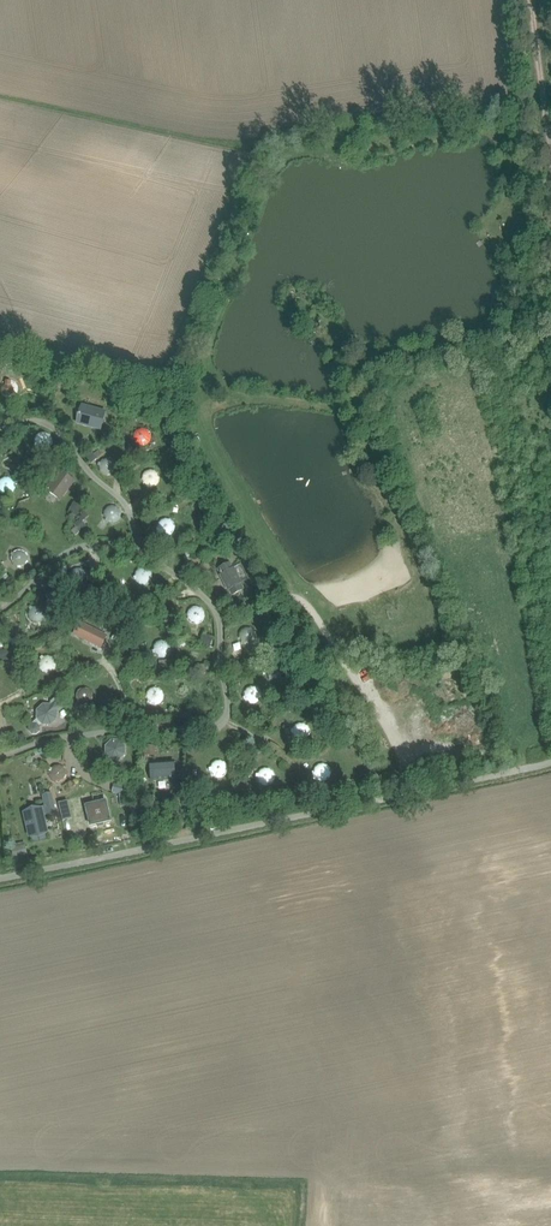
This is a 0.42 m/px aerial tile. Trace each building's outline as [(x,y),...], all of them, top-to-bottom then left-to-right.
[(39,355),(35,364),(44,367),(47,358),(39,355)] [(7,398),(10,398),(13,397),(15,397),(16,396),(18,394),(19,392),(20,390),(21,387),(20,385),(19,383),(18,381),(16,379),(14,378),(11,378),(9,378),(6,378),(4,380),(2,381),(1,384),(0,386),(0,388),(1,391),(2,393),(4,395),(5,396),(7,397),(7,398)] [(80,415),(78,423),(91,427),(92,424),(101,426),(105,411),(83,405),(80,413),(79,413),(79,415),(80,415)] [(138,445),(140,445),(140,446),(143,446),(144,445),(147,444),(149,443),(150,441),(151,439),(152,437),(151,434),(150,432),(149,430),(147,429),(145,428),(143,427),(141,427),(138,428),(136,429),(135,431),(134,433),(133,435),(133,437),(133,439),(135,442),(136,443),(137,444),(138,445)] [(35,443),(35,445),(37,447),(39,448),(41,449),(43,450),(45,450),(48,449),(50,447),(52,445),(53,443),(53,440),(53,438),(52,436),(50,434),(48,432),(46,431),(44,431),(41,431),(39,432),(37,434),(36,435),(35,436),(34,439),(34,440),(35,443)] [(101,461),(100,463),(99,462),(98,465),(99,466),(99,468),(99,470),(100,471),(100,472),(102,474),(103,475),(104,475),(106,476),(107,476),(109,476),(111,475),(113,474),(115,473),(116,471),(117,468),(117,466),(116,464),(115,462),(114,460),(112,458),(109,458),(107,458),(105,458),(103,459),(101,461)] [(75,481),(60,469),(45,489),(60,501),(75,481)] [(146,486),(148,487),(150,488),(151,487),(153,487),(155,486),(157,485),(158,483),(160,481),(160,479),(160,477),(159,474),(158,472),(157,471),(155,469),(152,469),(150,469),(148,469),(146,470),(144,472),(143,474),(142,476),(142,478),(142,480),(143,482),(144,484),(145,485),(146,486)] [(1,492),(1,493),(3,494),(4,494),(7,494),(10,494),(12,493),(13,491),(15,489),(15,487),(16,484),(15,482),(14,480),(12,478),(11,477),(8,476),(6,476),(4,476),(2,477),(0,479),(0,492),(1,492)] [(105,518),(106,520),(105,520),(108,522),(112,523),(114,522),(117,522),(119,520),(120,519),(121,516),(122,514),(122,512),(121,509),(120,507),(118,506),(116,505),(114,504),(111,504),(109,505),(107,506),(105,508),(104,510),(103,512),(103,514),(103,515),(105,518)] [(158,531),(159,532),(160,534),(163,535),(164,536),(166,536),(168,536),(169,535),(171,535),(173,533),(174,532),(175,530),(176,527),(175,525),(175,523),(174,521),(172,519),(170,518),(168,517),(165,517),(163,518),(161,519),(159,521),(158,523),(157,525),(157,528),(158,531)] [(76,525),(81,531),(87,526),(82,520),(76,525)] [(236,530),(229,521),(219,529),(225,538),(236,530)] [(11,555),(11,557),(11,559),(11,560),(12,562),(13,563),(13,564),(15,565),(16,566),(17,567),(19,567),(21,567),(24,567),(26,565),(27,564),(28,562),(29,560),(30,558),(29,555),(28,553),(27,551),(25,550),(23,549),(20,549),(18,549),(16,550),(14,551),(13,552),(12,552),(11,555)] [(230,561),(217,568),(232,596),(245,588),(230,561)] [(134,575),(135,577),(134,577),(135,580),(137,582),(138,583),(140,584),(141,584),(143,585),(145,584),(148,584),(150,582),(151,581),(152,578),(153,576),(153,574),(152,572),(151,570),(149,568),(147,567),(145,566),(142,566),(140,567),(138,568),(136,570),(135,572),(134,575)] [(70,572),(70,575),(69,575),(69,578),(70,578),(70,580),(71,582),(73,584),(75,585),(76,585),(78,586),(80,585),(83,585),(85,583),(86,582),(87,580),(88,577),(88,575),(87,573),(86,571),(84,569),(82,568),(80,567),(78,567),(75,568),(73,569),(71,571),(70,572)] [(99,591),(97,604),(107,605),(108,592),(99,591)] [(29,608),(30,609),(29,611),(28,613),(28,616),(29,617),(29,619),(30,620),(31,621),(33,622),(34,623),(36,623),(37,624),(39,623),(41,623),(43,622),(45,620),(46,618),(47,616),(47,613),(47,611),(46,609),(44,607),(42,606),(40,605),(37,604),(35,605),(33,606),(32,606),(31,606),(29,608)] [(199,624),(199,623),(201,622),(203,621),(204,619),(205,617),(205,614),(205,612),(204,610),(202,608),(200,607),(198,606),(196,605),(194,606),(192,606),(191,607),(190,608),(189,609),(188,610),(187,612),(187,613),(187,615),(187,617),(187,618),(188,619),(189,621),(190,622),(191,623),(193,623),(194,624),(196,624),(199,624)] [(80,622),(74,634),(101,647),(107,636),(80,622)] [(240,641),(242,642),(241,643),(244,644),(247,645),(249,645),(252,644),(254,643),(255,641),(256,639),(257,637),(257,634),(256,632),(255,630),(254,628),(251,627),(249,626),(247,626),(245,627),(243,628),(241,630),(240,632),(239,634),(239,637),(239,638),(240,641)] [(204,633),(200,645),(210,648),(214,636),(204,633)] [(153,649),(153,650),(153,651),(154,653),(155,653),(156,654),(157,655),(158,656),(161,657),(163,657),(164,657),(167,656),(169,655),(170,653),(171,651),(172,649),(171,646),(171,644),(169,642),(168,640),(166,639),(163,639),(161,639),(159,639),(157,641),(155,642),(154,644),(153,647),(153,649)] [(148,650),(142,653),(144,659),(151,657),(148,650)] [(45,655),(43,656),(42,656),(40,658),(41,658),(39,660),(39,662),(39,663),(39,665),(39,666),(40,668),(41,669),(42,670),(43,671),(44,672),(46,673),(47,673),(49,673),(52,672),(54,671),(55,669),(57,667),(57,665),(57,663),(57,660),(56,658),(54,657),(52,655),(50,655),(47,654),(45,655)] [(205,665),(195,666),(197,675),(207,674),(205,665)] [(244,695),(244,697),(245,700),(248,702),(250,703),(251,703),(254,704),(256,703),(258,702),(260,700),(261,699),(262,696),(262,694),(262,692),(261,690),(259,688),(257,686),(255,686),(253,685),(250,686),(248,687),(246,688),(245,690),(244,692),(244,693),(244,695)] [(147,700),(148,701),(148,702),(150,704),(151,704),(152,704),(154,705),(155,705),(158,704),(160,704),(162,702),(163,700),(164,698),(164,696),(164,694),(163,691),(162,689),(160,688),(158,687),(156,686),(153,687),(151,687),(149,689),(148,690),(146,693),(146,695),(146,697),(147,700)] [(79,703),(80,704),(83,705),(86,705),(88,705),(90,704),(91,703),(93,701),(94,699),(94,696),(94,694),(93,692),(92,690),(90,688),(88,687),(86,687),(83,687),(81,688),(79,689),(78,690),(76,693),(76,695),(76,697),(76,699),(77,700),(79,703)] [(29,726),(29,731),(32,734),(37,734),(40,731),(40,726),(40,725),(42,723),(43,724),(52,725),(58,719),(58,711),(61,711),(64,708),(64,705),(58,699),(56,699),(52,702),(52,704),(43,704),(37,709),(36,718),(37,719),(29,726)] [(292,727),(292,729),(292,732),(293,735),(293,736),(294,737),(296,738),(297,739),(298,740),(300,740),(301,740),(303,740),(306,739),(308,738),(309,736),(310,733),(311,731),(310,729),(310,726),(308,725),(306,723),(304,722),(302,721),(300,721),(297,722),(295,723),(294,725),(292,727)] [(24,733),(17,736),(20,743),(27,740),(24,733)] [(126,745),(120,740),(112,739),(105,746),(105,754),(111,760),(120,760),(126,754),(126,745)] [(156,745),(145,745),(145,754),(156,754),(156,745)] [(211,765),(210,768),(209,768),(210,771),(211,773),(212,774),(213,776),(215,776),(216,777),(218,778),(221,777),(222,777),(225,776),(226,774),(227,772),(228,770),(228,768),(228,765),(227,763),(225,762),(223,760),(221,760),(219,759),(216,760),(214,761),(212,762),(212,763),(211,765)] [(174,760),(151,762),(152,779),(176,777),(174,760)] [(113,763),(110,766),(110,771),(114,774),(118,774),(122,771),(122,766),(118,763),(113,763)] [(313,769),(313,772),(313,775),(314,775),(314,777),(315,778),(317,779),(318,780),(319,781),(321,781),(322,781),(324,781),(327,780),(329,779),(330,777),(331,775),(332,772),(332,770),(331,768),(329,766),(328,764),(326,763),(323,763),(321,763),(319,763),(317,765),(315,766),(314,768),(313,769)] [(49,770),(50,771),(49,772),(49,774),(49,775),(50,777),(51,778),(52,779),(53,781),(54,781),(56,782),(57,782),(59,782),(60,782),(62,781),(65,780),(66,778),(67,776),(67,774),(67,771),(67,769),(65,767),(63,765),(61,764),(59,764),(57,764),(54,765),(52,766),(51,768),(50,768),(49,770)] [(258,772),(257,774),(256,777),(257,777),(257,779),(258,781),(259,782),(260,783),(262,784),(263,785),(264,785),(266,785),(267,785),(269,785),(271,784),(273,782),(274,780),(275,778),(275,775),(275,773),(274,771),(272,769),(270,768),(268,767),(266,767),(263,767),(261,768),(259,770),(258,772)] [(42,808),(25,812),(30,836),(47,832),(43,815),(45,814),(46,814),(47,814),(48,814),(56,812),(52,794),(43,796),(46,808),(45,808),(44,808),(42,809),(42,808)] [(106,801),(86,805),(91,825),(111,820),(106,801)]
